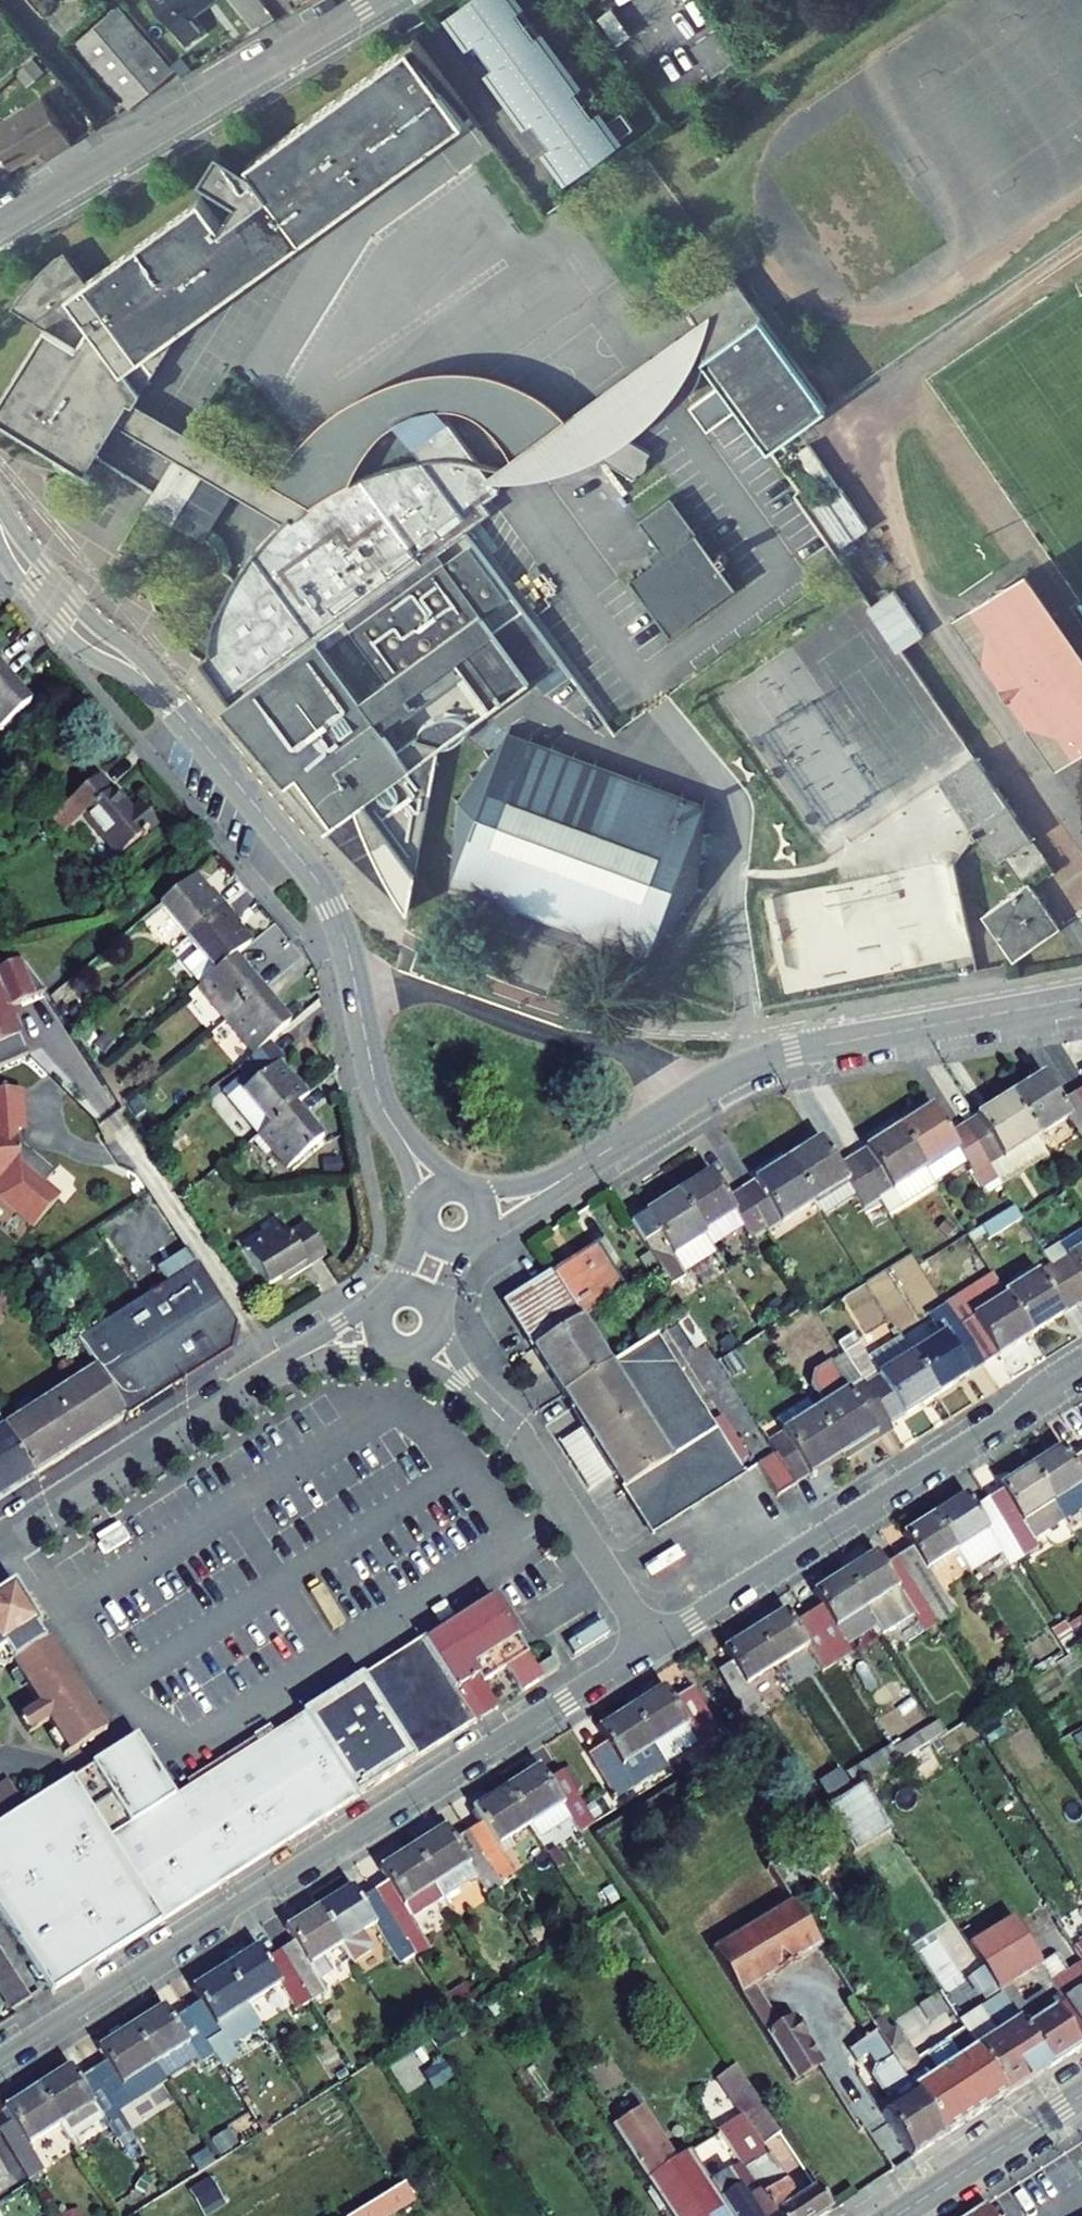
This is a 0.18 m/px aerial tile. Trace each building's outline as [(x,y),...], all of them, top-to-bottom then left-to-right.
[(186,43),(200,32),(189,16),(210,0),(153,0),(186,43)] [(522,0),(475,0),(453,16),(472,42),(490,30),(509,55),(492,69),(530,121),(547,110),(565,135),(549,147),(567,174),(621,136),(609,121),(601,109),(591,116),(572,92),(582,83),(544,30),(533,38),(514,13),(525,5),(522,0)] [(74,43),(129,107),(173,70),(118,6),(74,43)] [(181,327),(464,122),(410,44),(248,162),(251,168),(219,148),(200,178),(236,200),(221,224),(202,197),(88,280),(66,249),(36,275),(13,306),(45,328),(51,332),(2,411),(89,465),(95,456),(100,448),(116,422),(130,400),(135,403),(181,327)] [(37,66),(25,69),(27,79),(40,75),(37,66)] [(0,123),(0,148),(11,167),(42,149),(48,158),(72,143),(43,96),(0,123)] [(621,112),(609,121),(621,136),(633,127),(621,112)] [(829,406),(734,276),(688,308),(694,318),(697,324),(699,329),(703,343),(703,354),(741,407),(770,448),(829,406)] [(695,361),(703,343),(699,329),(697,324),(671,342),(497,469),(526,472),(545,472),(577,465),(600,456),(618,431),(630,439),(645,426),(669,401),(677,389),(695,361)] [(89,465),(2,411),(51,332),(45,328),(0,399),(0,419),(85,471),(89,465)] [(294,518),(309,503),(273,482),(192,435),(135,403),(130,400),(116,422),(176,459),(232,492),(281,522),(288,515),(294,518)] [(453,573),(437,551),(450,542),(443,532),(485,502),(498,491),(488,476),(448,419),(411,446),(420,459),(376,471),(332,491),(309,503),(294,518),(288,515),(281,522),(251,556),(245,564),(236,577),(228,588),(216,613),(209,638),(210,653),(202,660),(226,694),(230,691),(235,697),(231,701),(272,752),(301,731),(332,772),(319,781),(344,823),(391,885),(409,906),(438,750),(454,744),(466,737),(468,730),(466,724),(472,719),(435,715),(435,721),(422,727),(418,732),(419,739),(415,739),(399,750),(387,732),(458,681),(464,675),(490,708),(560,658),(524,609),(495,630),(484,615),(513,595),(474,541),(453,573)] [(651,452),(630,439),(618,431),(600,456),(634,478),(638,472),(642,471),(645,469),(648,463),(648,460),(647,457),(651,452)] [(203,539),(232,492),(176,459),(155,493),(146,507),(203,539)] [(840,489),(816,505),(841,543),(865,527),(840,489)] [(716,558),(671,497),(640,519),(659,547),(648,555),(655,563),(631,581),(671,634),(736,585),(722,564),(728,560),(723,553),(716,558)] [(443,532),(450,542),(491,511),(485,502),(443,532)] [(994,591),(1031,643),(1040,637),(1049,640),(1071,671),(1070,680),(1060,686),(1081,719),(1081,646),(1028,569),(994,591)] [(994,591),(973,608),(989,631),(983,662),(1002,689),(1007,686),(1016,699),(1011,703),(1030,729),(1059,733),(1075,755),(1081,750),(1081,719),(1060,686),(1070,680),(1071,671),(1049,640),(1040,637),(1031,643),(994,591)] [(989,631),(973,608),(956,619),(983,662),(989,631)] [(29,705),(15,687),(19,684),(5,668),(0,672),(0,729),(29,705)] [(458,681),(484,714),(490,708),(464,675),(458,681)] [(1007,686),(1002,689),(1011,703),(1016,699),(1007,686)] [(1059,733),(1030,729),(1056,766),(1075,755),(1059,733)] [(697,885),(703,803),(509,733),(492,756),(461,798),(455,878),(497,896),(493,905),(517,914),(520,904),(584,927),(580,937),(605,946),(608,939),(647,952),(697,885)] [(1031,835),(976,755),(940,779),(978,834),(996,860),(1031,835)] [(84,816),(119,857),(157,825),(141,806),(130,816),(124,809),(127,807),(101,776),(53,816),(66,831),(84,816)] [(225,908),(211,891),(208,894),(194,878),(159,906),(187,940),(225,908)] [(497,896),(455,878),(450,888),(493,905),(497,896)] [(1027,883),(983,912),(1014,957),(1058,928),(1027,883)] [(225,908),(187,940),(216,973),(233,958),(250,944),(236,928),(240,924),(225,908)] [(647,952),(608,939),(605,946),(644,961),(647,952)] [(227,1020),(265,988),(251,971),(247,975),(233,958),(216,973),(199,987),(227,1020)] [(8,1009),(46,993),(22,961),(0,970),(0,1068),(28,1057),(8,1009)] [(279,1005),(265,988),(227,1020),(255,1054),(267,1043),(289,1025),(275,1008),(279,1005)] [(298,1103),(308,1094),(294,1077),(290,1080),(276,1065),(281,1061),(267,1043),(255,1054),(238,1068),(243,1075),(252,1085),(242,1093),(270,1126),(298,1103)] [(223,1092),(259,1136),(270,1126),(242,1093),(252,1085),(243,1075),(223,1092)] [(1069,1118),(1081,1139),(1081,1107),(1074,1095),(1061,1104),(1043,1076),(1010,1097),(1036,1138),(1069,1118)] [(192,1093),(198,1100),(209,1090),(203,1083),(192,1093)] [(57,1199),(42,1185),(54,1172),(30,1152),(25,1157),(15,1149),(14,1134),(22,1134),(19,1092),(0,1093),(0,1203),(30,1228),(57,1199)] [(996,1180),(1000,1185),(1047,1155),(1036,1138),(1010,1097),(977,1118),(963,1127),(988,1167),(996,1180)] [(287,1169),(322,1140),(308,1123),(312,1119),(298,1103),(270,1126),(259,1136),(287,1169)] [(963,1127),(949,1136),(932,1108),(899,1129),(934,1185),(966,1165),(973,1177),(988,1167),(963,1127)] [(893,1191),(902,1205),(934,1185),(899,1129),(865,1150),(866,1151),(852,1159),(878,1200),(893,1191)] [(30,1152),(22,1146),(22,1134),(14,1134),(15,1149),(25,1157),(30,1152)] [(820,1140),(787,1161),(814,1203),(846,1182),(864,1210),(878,1201),(878,1200),(852,1159),(838,1168),(820,1140)] [(324,1175),(340,1172),(337,1157),(322,1160),(324,1175)] [(754,1183),(741,1191),(765,1230),(766,1232),(780,1223),(814,1203),(787,1161),(754,1182),(754,1183)] [(973,1177),(981,1189),(996,1180),(988,1167),(973,1177)] [(710,1174),(677,1194),(702,1234),(734,1214),(743,1228),(750,1239),(765,1230),(741,1191),(727,1200),(710,1174)] [(878,1201),(887,1215),(902,1205),(893,1191),(878,1200),(878,1201)] [(630,1225),(669,1287),(685,1277),(683,1275),(673,1258),(704,1238),(702,1234),(677,1194),(645,1214),(645,1215),(630,1225)] [(988,1239),(1021,1218),(1020,1218),(1013,1206),(980,1227),(988,1239)] [(704,1238),(711,1248),(743,1228),(734,1214),(702,1234),(704,1238)] [(948,1238),(955,1230),(946,1223),(939,1230),(948,1238)] [(289,1281),(326,1257),(306,1225),(286,1237),(280,1227),(243,1251),(267,1288),(286,1276),(289,1281)] [(1059,1245),(1067,1257),(1081,1248),(1081,1230),(1059,1245)] [(683,1275),(715,1255),(711,1248),(704,1238),(673,1258),(683,1275)] [(596,1244),(550,1273),(576,1314),(572,1316),(576,1322),(581,1319),(625,1291),(621,1285),(596,1244)] [(1059,1245),(1058,1244),(1043,1254),(1051,1266),(1077,1307),(1081,1304),(1081,1248),(1067,1257),(1059,1245)] [(124,1418),(228,1351),(234,1327),(186,1252),(157,1269),(166,1285),(75,1341),(90,1364),(124,1418)] [(43,1291),(59,1280),(46,1259),(30,1270),(43,1291)] [(927,1276),(937,1278),(940,1265),(930,1262),(927,1276)] [(1030,1337),(1077,1307),(1051,1266),(1004,1295),(1030,1337)] [(550,1275),(506,1303),(534,1348),(576,1322),(572,1316),(576,1314),(550,1273),(549,1274),(550,1275)] [(625,1291),(640,1282),(636,1276),(621,1285),(625,1291)] [(982,1366),(1030,1337),(1004,1295),(991,1276),(944,1306),(945,1308),(982,1366)] [(935,1397),(969,1375),(982,1366),(945,1308),(928,1318),(940,1337),(910,1356),(935,1397)] [(563,1394),(610,1365),(581,1319),(576,1322),(534,1348),(563,1394)] [(655,1336),(610,1365),(563,1394),(573,1410),(592,1440),(685,1382),(655,1336)] [(886,1359),(873,1368),(867,1359),(853,1336),(838,1346),(848,1362),(888,1426),(935,1397),(910,1356),(899,1339),(881,1351),(886,1359)] [(721,1343),(727,1352),(736,1346),(731,1338),(721,1343)] [(886,1359),(881,1351),(867,1359),(873,1368),(886,1359)] [(875,1435),(888,1426),(848,1362),(835,1371),(830,1364),(814,1373),(811,1386),(824,1407),(814,1413),(842,1456),(846,1454),(850,1455),(856,1450),(857,1447),(875,1435)] [(79,1447),(124,1418),(90,1364),(73,1375),(77,1381),(48,1399),(79,1447)] [(621,1487),(714,1429),(685,1382),(592,1440),(614,1474),(621,1487)] [(33,1476),(79,1447),(48,1399),(2,1429),(33,1476)] [(842,1456),(814,1413),(807,1401),(776,1420),(784,1432),(767,1442),(775,1455),(794,1485),(809,1476),(809,1477),(842,1456)] [(550,1425),(569,1455),(592,1440),(573,1410),(550,1425)] [(2,1429),(0,1430),(0,1497),(33,1476),(2,1429)] [(650,1533),(743,1475),(714,1429),(621,1487),(650,1533)] [(614,1474),(592,1440),(569,1455),(591,1489),(614,1474)] [(1071,1462),(1062,1448),(1030,1468),(1064,1520),(1081,1509),(1081,1455),(1071,1462)] [(795,1486),(794,1485),(775,1455),(756,1466),(776,1498),(795,1486)] [(1030,1468),(999,1488),(1002,1492),(988,1501),(1024,1556),(1037,1548),(1033,1540),(1064,1520),(1030,1468)] [(971,1574),(1001,1555),(1008,1566),(1024,1556),(988,1501),(974,1509),(966,1496),(934,1516),(956,1551),(971,1574)] [(1081,1528),(1081,1509),(1064,1520),(1073,1534),(1081,1528)] [(956,1551),(934,1516),(903,1536),(911,1550),(898,1558),(939,1623),(940,1625),(956,1615),(933,1578),(927,1569),(941,1560),(956,1551)] [(923,1633),(939,1623),(898,1558),(884,1567),(875,1554),(844,1574),(866,1608),(876,1624),(882,1635),(912,1616),(923,1633)] [(927,1569),(933,1578),(946,1569),(941,1560),(927,1569)] [(835,1628),(866,1608),(844,1574),(812,1594),(821,1607),(807,1616),(837,1663),(852,1654),(845,1644),(835,1628)] [(106,1731),(48,1640),(44,1643),(30,1621),(34,1618),(19,1594),(17,1596),(12,1588),(5,1593),(4,1591),(0,1593),(0,1667),(3,1667),(8,1664),(9,1665),(11,1664),(39,1706),(48,1722),(70,1754),(106,1731)] [(420,1640),(473,1723),(498,1708),(482,1684),(495,1676),(503,1671),(506,1669),(521,1693),(542,1679),(536,1669),(489,1596),(420,1640)] [(845,1644),(876,1624),(866,1608),(835,1628),(845,1644)] [(806,1647),(822,1672),(837,1663),(807,1616),(793,1625),(785,1612),(753,1632),(775,1666),(806,1647)] [(1081,1641),(1081,1617),(1068,1626),(1079,1643),(1081,1641)] [(1052,1632),(1068,1657),(1081,1649),(1081,1648),(1079,1643),(1068,1626),(1066,1623),(1052,1632)] [(749,1724),(765,1714),(746,1684),(775,1666),(753,1632),(722,1652),(730,1665),(717,1674),(749,1724)] [(420,1640),(361,1678),(414,1761),(473,1723),(420,1640)] [(542,1679),(559,1668),(553,1658),(536,1669),(542,1679)] [(301,1716),(354,1799),(385,1779),(414,1761),(361,1678),(329,1699),(301,1716)] [(654,1747),(686,1727),(698,1745),(699,1747),(720,1734),(692,1689),(672,1702),(664,1689),(631,1710),(654,1747)] [(971,1717),(983,1709),(978,1701),(966,1709),(971,1717)] [(29,1734),(48,1722),(39,1706),(19,1719),(29,1734)] [(666,1765),(654,1747),(631,1710),(597,1731),(606,1744),(587,1756),(614,1799),(666,1766),(666,1765)] [(301,1716),(283,1728),(336,1811),(354,1799),(301,1716)] [(952,1730),(947,1721),(940,1725),(946,1734),(952,1730)] [(900,1762),(946,1734),(940,1725),(939,1722),(893,1751),(900,1762)] [(654,1747),(666,1765),(698,1745),(686,1727),(654,1747)] [(277,1741),(245,1762),(241,1755),(174,1798),(156,1809),(130,1826),(92,1766),(25,1808),(11,1817),(0,1825),(0,1913),(51,1992),(336,1811),(283,1728),(273,1735),(277,1741)] [(1081,1743),(1081,1732),(1072,1738),(1077,1747),(1081,1743)] [(273,1735),(241,1755),(245,1762),(277,1741),(273,1735)] [(156,1809),(174,1798),(136,1738),(117,1750),(156,1809)] [(919,1771),(944,1756),(935,1742),(910,1758),(919,1771)] [(864,1784),(900,1762),(893,1751),(891,1748),(846,1777),(855,1791),(864,1784)] [(130,1826),(156,1809),(117,1750),(92,1766),(130,1826)] [(575,1794),(561,1773),(548,1781),(539,1768),(506,1789),(530,1826),(549,1814),(561,1806),(568,1817),(579,1834),(594,1824),(575,1794)] [(581,1790),(567,1769),(561,1773),(575,1794),(581,1790)] [(7,1780),(0,1785),(0,1800),(11,1817),(25,1808),(7,1780)] [(855,1851),(892,1827),(864,1784),(855,1791),(827,1809),(855,1851)] [(468,1832),(500,1882),(513,1874),(502,1856),(497,1847),(508,1840),(530,1826),(506,1789),(473,1811),(481,1824),(468,1832)] [(612,1811),(603,1797),(586,1808),(595,1821),(612,1811)] [(11,1817),(0,1800),(0,1825),(11,1817)] [(549,1814),(555,1825),(568,1817),(561,1806),(549,1814)] [(475,1877),(487,1896),(502,1886),(500,1882),(468,1832),(454,1841),(445,1828),(412,1849),(443,1898),(475,1877)] [(502,1856),(514,1849),(508,1840),(497,1847),(502,1856)] [(413,1954),(417,1961),(431,1952),(410,1919),(443,1898),(412,1849),(379,1870),(387,1883),(373,1892),(413,1954)] [(792,1902),(770,1868),(746,1883),(768,1917),(792,1902)] [(374,1925),(398,1964),(413,1954),(373,1892),(360,1901),(351,1888),(318,1909),(342,1946),(353,1962),(369,1952),(371,1950),(371,1949),(370,1946),(362,1933),(374,1925)] [(757,2023),(771,2014),(755,1988),(820,1948),(792,1902),(768,1917),(712,1952),(757,2023)] [(280,1952),(311,2001),(326,1991),(319,1979),(331,1971),(323,1958),(342,1946),(318,1909),(285,1930),(293,1943),(280,1952)] [(1040,1964),(1026,1942),(1014,1923),(1012,1919),(978,1940),(969,1926),(960,1932),(1001,1996),(1048,2069),(1080,2049),(1049,2001),(1044,1992),(1024,2005),(1010,1984),(1040,1964)] [(1026,1942),(1031,1939),(1019,1920),(1014,1923),(1026,1942)] [(1080,1947),(1079,1946),(1073,1950),(1081,1963),(1081,1946),(1080,1947)] [(280,1952),(266,1960),(258,1948),(224,1969),(248,2006),(279,1986),(295,2011),(311,2001),(280,1952)] [(12,2011),(30,2000),(0,1953),(0,1993),(12,2011)] [(1054,1955),(1040,1964),(1060,1995),(1081,2028),(1081,1963),(1066,1973),(1054,1955)] [(260,2025),(248,2006),(224,1969),(191,1990),(200,2003),(186,2012),(214,2057),(220,2066),(236,2056),(229,2045),(260,2025)] [(451,2013),(473,1999),(465,1987),(443,2001),(451,2013)] [(1060,1995),(1049,2001),(1080,2049),(1081,2047),(1081,2028),(1060,1995)] [(1001,1996),(959,2024),(975,2048),(1006,2097),(1048,2069),(1001,1996)] [(172,2021),(164,2008),(131,2029),(154,2066),(186,2045),(200,2066),(214,2057),(186,2012),(172,2021)] [(757,2023),(765,2037),(780,2028),(771,2014),(757,2023)] [(822,2062),(795,2018),(780,2028),(765,2037),(793,2081),(822,2062)] [(97,2050),(106,2063),(92,2072),(114,2105),(128,2096),(121,2086),(154,2066),(131,2029),(97,2050)] [(906,2043),(899,2032),(882,2043),(889,2054),(906,2043)] [(882,2043),(876,2033),(848,2051),(856,2063),(868,2055),(878,2069),(875,2070),(873,2079),(885,2097),(894,2099),(895,2097),(900,2104),(883,2115),(912,2159),(944,2138),(889,2054),(882,2043)] [(929,2078),(906,2043),(889,2054),(944,2138),(1006,2097),(975,2048),(929,2078)] [(716,2079),(762,2147),(779,2135),(734,2067),(716,2079)] [(103,2120),(117,2142),(131,2132),(114,2105),(92,2072),(78,2081),(70,2068),(37,2089),(60,2126),(70,2141),(103,2120)] [(28,2180),(34,2176),(43,2170),(28,2146),(60,2126),(37,2089),(4,2110),(12,2123),(0,2131),(0,2135),(28,2180)] [(692,2186),(676,2161),(641,2109),(611,2129),(661,2203),(662,2205),(692,2186)] [(799,2202),(768,2155),(754,2164),(727,2123),(717,2131),(758,2193),(773,2215),(814,2215),(803,2199),(799,2202)] [(231,2153),(242,2146),(236,2137),(225,2143),(231,2153)] [(662,2205),(669,2215),(727,2215),(707,2187),(686,2155),(676,2161),(692,2186),(662,2205)] [(758,2193),(748,2200),(740,2187),(738,2188),(728,2173),(707,2187),(727,2215),(773,2215),(758,2193)] [(32,2185),(38,2181),(34,2176),(28,2180),(32,2185)] [(414,2201),(404,2184),(352,2215),(390,2215),(414,2201)] [(816,2190),(803,2199),(814,2215),(825,2215),(830,2212),(816,2190)] [(662,2205),(661,2203),(650,2210),(654,2215),(669,2215),(662,2205)] [(971,2215),(992,2215),(986,2207),(971,2215)]
